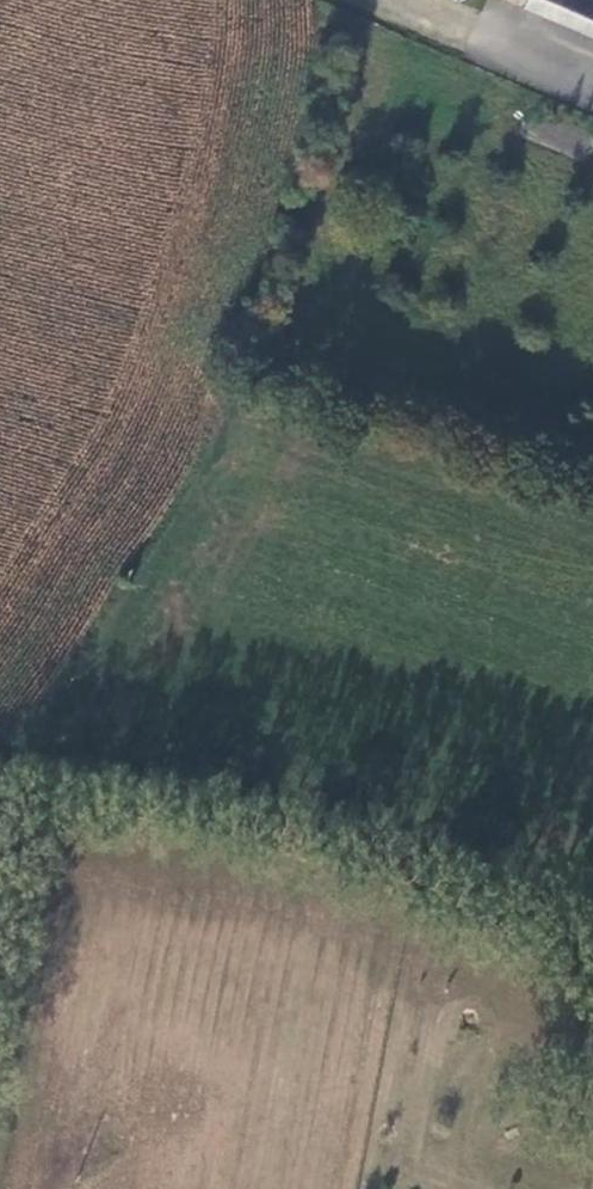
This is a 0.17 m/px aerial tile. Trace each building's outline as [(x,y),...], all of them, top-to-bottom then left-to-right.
[(524,8),(592,38),(592,0),(528,0),(524,8)]
